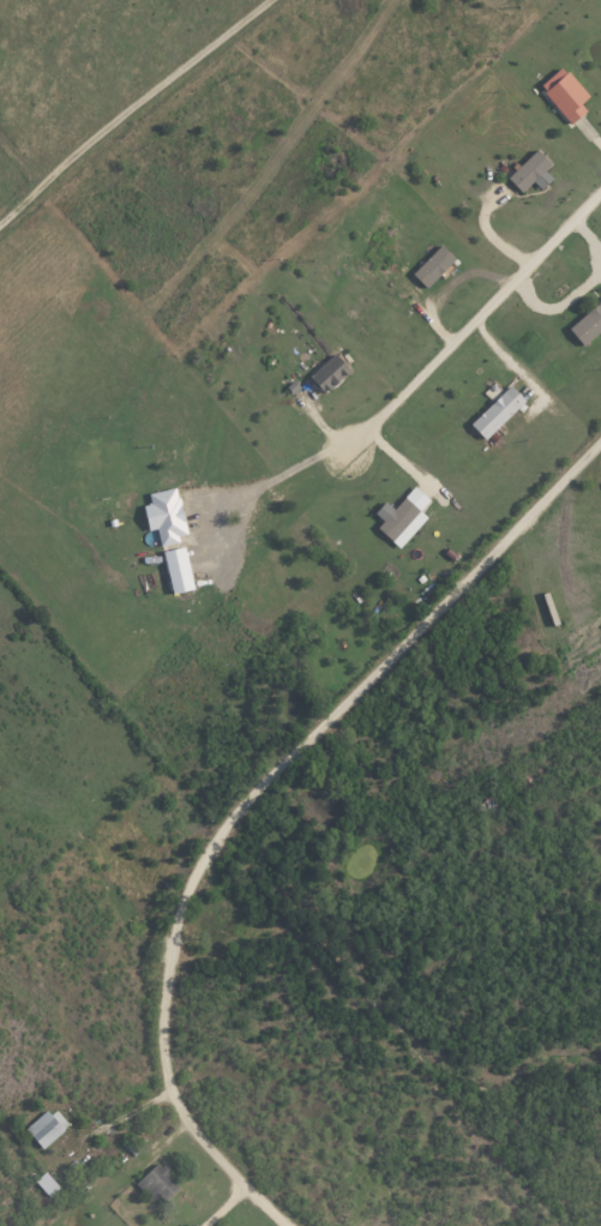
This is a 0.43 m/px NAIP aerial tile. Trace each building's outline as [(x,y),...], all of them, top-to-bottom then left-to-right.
[(540,85),(568,125),(586,112),(580,103),(587,98),(565,67),(540,85)] [(545,171),(552,165),(538,150),(507,179),(521,194),(534,182),(542,190),(553,179),(545,171)] [(412,274),(426,288),(456,260),(442,246),(412,274)] [(568,329),(582,347),(600,331),(600,301),(568,329)] [(350,371),(336,354),(309,377),(322,394),(350,371)] [(526,403),(511,387),(469,425),(484,441),(526,403)] [(374,514),(383,522),(377,529),(400,550),(428,518),(421,511),(430,501),(415,487),(394,510),(385,502),(374,514)] [(161,548),(180,543),(178,537),(188,535),(176,488),(148,495),(151,504),(142,507),(148,532),(157,530),(161,548)] [(173,595),(195,590),(184,547),(162,553),(173,595)] [(69,1127),(50,1107),(25,1131),(44,1151),(69,1127)] [(162,1206),(181,1186),(157,1163),(138,1182),(162,1206)]
